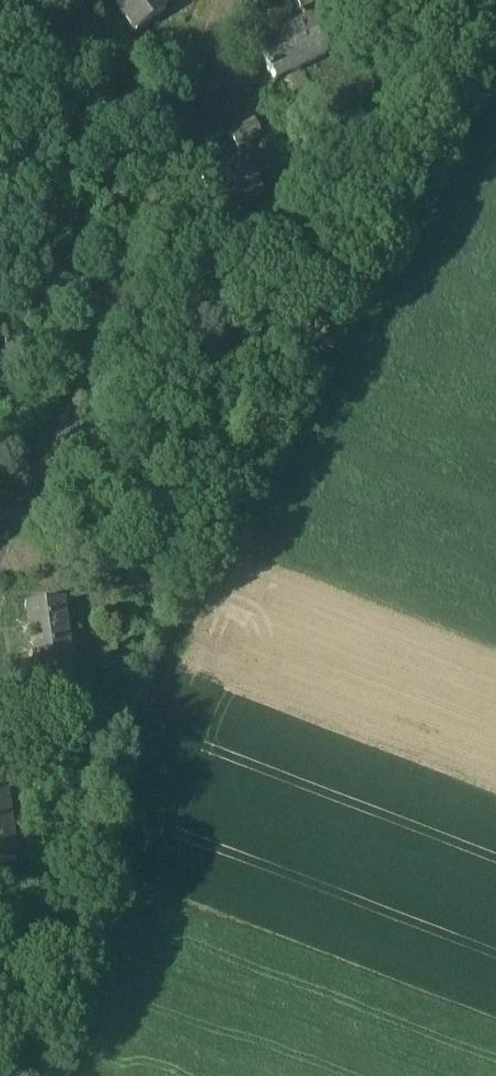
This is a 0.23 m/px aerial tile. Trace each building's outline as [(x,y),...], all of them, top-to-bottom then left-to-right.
[(159,0),(108,0),(134,35),(167,10),(159,0)] [(302,11),(322,0),(296,0),(302,11)] [(307,21),(257,46),(275,82),(325,57),(307,21)] [(149,36),(128,53),(139,67),(160,51),(149,36)] [(253,120),(228,133),(237,151),(262,138),(253,120)] [(243,160),(200,182),(219,218),(262,196),(243,160)] [(62,602),(24,607),(28,635),(66,629),(62,602)] [(66,629),(28,635),(32,662),(70,657),(66,629)] [(70,657),(32,662),(36,690),(74,684),(70,657)] [(0,781),(0,809),(8,808),(4,780),(0,781)] [(0,809),(0,837),(12,835),(8,808),(0,809)] [(0,837),(0,865),(16,862),(12,835),(0,837)]
